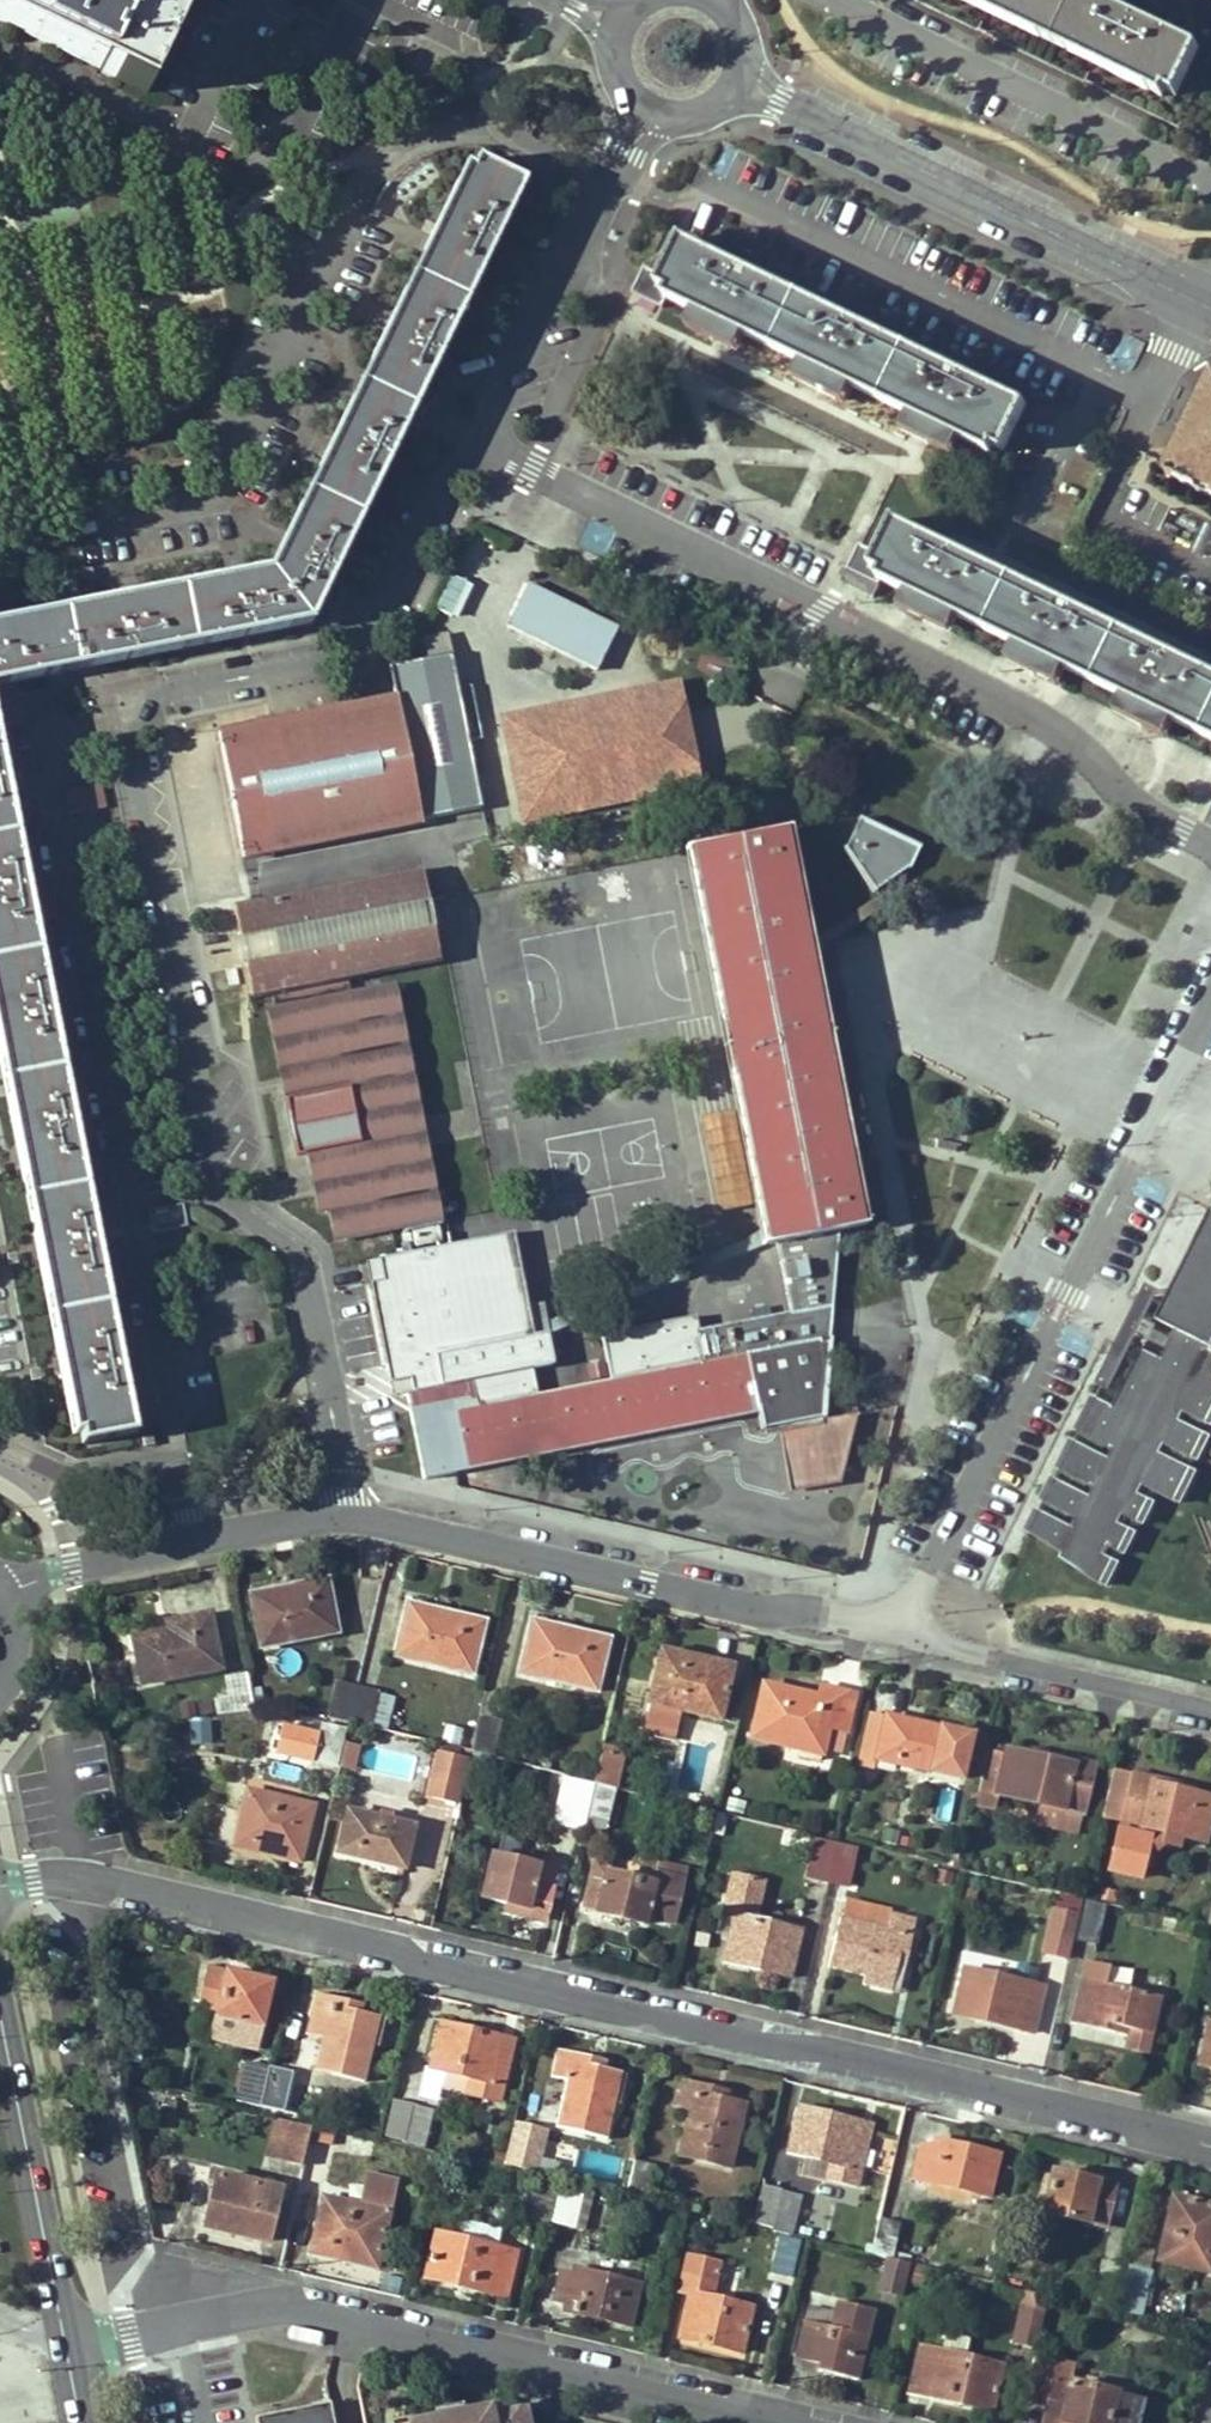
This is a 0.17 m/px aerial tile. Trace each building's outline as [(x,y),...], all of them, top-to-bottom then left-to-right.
[(102,62),(99,69),(147,91),(191,0),(0,0),(0,13),(102,62)] [(1103,0),(963,0),(1163,97),(1167,91),(1177,95),(1199,46),(1103,0)] [(0,13),(0,21),(99,69),(102,62),(0,13)] [(74,670),(312,622),(521,184),(476,162),(472,171),(465,168),(272,569),(96,604),(0,623),(0,683),(74,670)] [(994,447),(1004,452),(1026,404),(945,365),(683,238),(659,286),(671,291),(668,298),(991,454),(994,447)] [(1206,400),(1171,471),(1210,490),(1210,403),(1206,400)] [(896,519),(872,566),(883,572),(881,578),(1210,738),(1210,673),(896,519)] [(455,618),(470,583),(448,573),(433,608),(455,618)] [(615,622),(523,580),(505,622),(597,663),(615,622)] [(941,628),(947,616),(905,594),(899,606),(941,628)] [(446,631),(420,636),(424,656),(450,650),(446,631)] [(453,653),(391,666),(398,697),(221,735),(246,855),(484,807),(471,741),(483,739),(473,686),(460,689),(453,653)] [(677,677),(497,710),(518,820),(697,787),(677,677)] [(84,1443),(134,1433),(110,1310),(77,1142),(50,1001),(0,748),(0,1053),(9,1098),(75,1433),(82,1432),(84,1443)] [(100,784),(67,792),(73,817),(106,808),(100,784)] [(921,846),(860,818),(846,851),(874,891),(907,868),(910,870),(921,846)] [(455,1473),(483,1468),(482,1463),(759,1410),(763,1430),(777,1427),(826,1418),(832,1338),(822,1340),(830,1231),(863,1224),(811,957),(808,944),(786,831),(745,839),(778,1005),(724,1016),(737,1080),(791,1070),(823,1232),(776,1242),(790,1313),(696,1330),(703,1365),(535,1398),(479,1408),(474,1381),(409,1394),(425,1479),(455,1473)] [(724,1016),(778,1005),(745,839),(691,849),(724,1016)] [(425,872),(249,907),(237,909),(255,999),(274,996),(276,1007),(352,992),(350,980),(442,963),(430,897),(425,872)] [(808,944),(811,957),(832,941),(884,905),(877,895),(837,924),(808,944)] [(420,1163),(426,1162),(438,1222),(447,1220),(421,1080),(402,983),(392,985),(416,1105),(409,1106),(420,1163)] [(352,992),(276,1007),(294,1098),(337,1089),(351,1087),(363,1141),(349,1144),(317,1150),(328,1214),(342,1211),(347,1240),(349,1239),(413,1227),(417,1245),(442,1240),(438,1222),(426,1162),(420,1163),(409,1106),(416,1105),(392,985),(352,992)] [(283,1099),(294,1098),(276,1007),(266,1009),(283,1099)] [(823,1232),(791,1070),(737,1080),(769,1243),(776,1242),(823,1232)] [(351,1087),(337,1089),(349,1144),(363,1141),(351,1087)] [(328,1214),(317,1150),(305,1153),(317,1216),(328,1214)] [(347,1240),(342,1211),(328,1214),(334,1243),(347,1240)] [(1032,1531),(1064,1552),(1074,1558),(1077,1552),(1087,1557),(1081,1569),(1105,1584),(1117,1559),(1106,1553),(1110,1545),(1121,1550),(1123,1551),(1135,1528),(1121,1521),(1125,1513),(1139,1520),(1142,1521),(1153,1498),(1142,1492),(1145,1484),(1157,1490),(1179,1501),(1196,1468),(1193,1466),(1163,1451),(1168,1443),(1196,1457),(1197,1458),(1202,1449),(1210,1432),(1182,1418),(1186,1411),(1210,1423),(1210,1421),(1210,1212),(1158,1317),(1179,1327),(1164,1357),(1144,1347),(1115,1405),(1098,1397),(1081,1432),(1113,1449),(1109,1457),(1077,1441),(1062,1471),(1094,1487),(1090,1495),(1058,1478),(1046,1502),(1079,1518),(1075,1526),(1042,1510),(1032,1531)] [(407,1390),(409,1394),(474,1381),(479,1408),(535,1398),(530,1367),(554,1362),(544,1301),(527,1304),(514,1227),(504,1229),(442,1240),(417,1245),(365,1255),(391,1393),(407,1390)] [(1147,1283),(1098,1382),(1112,1389),(1162,1290),(1147,1283)] [(826,1418),(777,1427),(788,1488),(838,1481),(857,1412),(826,1418)] [(330,1579),(252,1593),(262,1645),(339,1630),(330,1579)] [(483,1621),(408,1603),(396,1655),(471,1672),(483,1621)] [(169,1630),(146,1635),(144,1636),(140,1642),(138,1648),(144,1683),(222,1668),(211,1612),(168,1621),(169,1630)] [(609,1637),(532,1619),(520,1671),(596,1689),(609,1637)] [(663,1650),(661,1660),(690,1666),(695,1658),(663,1650)] [(695,1658),(690,1666),(661,1660),(644,1730),(676,1737),(682,1711),(719,1720),(732,1667),(695,1658)] [(259,1708),(251,1672),(230,1676),(234,1695),(219,1698),(221,1713),(259,1708)] [(340,1719),(350,1722),(358,1686),(337,1682),(330,1717),(340,1719)] [(754,1737),(789,1746),(791,1736),(825,1744),(830,1725),(846,1729),(854,1695),(822,1688),(820,1697),(766,1685),(754,1737)] [(378,1691),(358,1686),(350,1722),(352,1722),(369,1726),(378,1691)] [(971,1734),(887,1714),(877,1757),(961,1777),(971,1734)] [(474,1752),(493,1756),(501,1721),(482,1716),(474,1752)] [(345,1727),(324,1722),(316,1760),(336,1765),(345,1727)] [(825,1744),(791,1736),(789,1746),(823,1753),(825,1744)] [(342,1743),(341,1769),(358,1770),(359,1743),(342,1743)] [(1050,1759),(1007,1749),(997,1793),(1082,1814),(1095,1763),(1052,1752),(1050,1759)] [(467,1759),(440,1753),(430,1796),(456,1803),(467,1759)] [(602,1753),(596,1779),(616,1784),(623,1758),(602,1753)] [(1135,1773),(1124,1823),(1207,1842),(1210,1825),(1210,1798),(1175,1790),(1177,1784),(1135,1773)] [(595,1783),(565,1776),(556,1816),(586,1823),(595,1783)] [(595,1783),(586,1823),(602,1827),(606,1828),(615,1788),(595,1783)] [(248,1790),(239,1830),(253,1833),(251,1842),(272,1848),(271,1853),(299,1859),(312,1805),(248,1790)] [(413,1826),(349,1810),(338,1851),(403,1867),(413,1826)] [(581,1846),(596,1850),(602,1827),(586,1823),(581,1846)] [(251,1842),(253,1833),(239,1830),(236,1845),(271,1853),(272,1848),(251,1842)] [(838,1844),(816,1838),(807,1877),(830,1883),(838,1844)] [(838,1844),(830,1883),(850,1888),(859,1849),(838,1844)] [(482,1898),(509,1903),(525,1907),(524,1914),(544,1919),(556,1869),(493,1854),(482,1898)] [(672,1921),(683,1878),(656,1872),(653,1883),(608,1872),(611,1863),(594,1859),(584,1904),(591,1906),(590,1910),(644,1923),(646,1915),(672,1921)] [(658,1863),(656,1872),(683,1878),(686,1870),(658,1863)] [(766,1880),(734,1872),(724,1912),(739,1916),(727,1961),(788,1975),(799,1930),(756,1920),(766,1880)] [(915,1918),(847,1902),(843,1918),(841,1918),(829,1967),(868,1976),(867,1985),(898,1992),(915,1918)] [(1105,1906),(1087,1902),(1078,1939),(1097,1943),(1105,1906)] [(524,1914),(525,1907),(509,1903),(507,1910),(524,1914)] [(1038,1952),(1068,1959),(1078,1913),(1049,1907),(1038,1952)] [(271,1981),(211,1966),(201,2008),(219,2013),(261,2023),(271,1981)] [(1045,1988),(965,1968),(954,2014),(1034,2034),(1045,1988)] [(1159,1997),(1084,1979),(1073,2023),(1115,2033),(1117,2025),(1126,2028),(1150,2034),(1159,1997)] [(379,2016),(363,2012),(351,2009),(353,2001),(319,1993),(310,2031),(325,2035),(317,2067),(364,2078),(379,2016)] [(353,2001),(351,2009),(363,2012),(365,2004),(353,2001)] [(261,2023),(219,2013),(215,2030),(256,2039),(261,2023)] [(502,2036),(444,2022),(433,2069),(472,2078),(468,2094),(499,2102),(503,2083),(491,2081),(502,2036)] [(1210,2065),(1210,2023),(1201,2063),(1210,2065)] [(1117,2025),(1115,2033),(1124,2036),(1126,2028),(1117,2025)] [(621,2074),(603,2069),(593,2067),(595,2059),(561,2050),(555,2075),(568,2078),(557,2125),(606,2137),(621,2074)] [(595,2059),(593,2067),(603,2069),(606,2061),(595,2059)] [(260,2105),(270,2066),(247,2061),(237,2100),(260,2105)] [(283,2110),(289,2087),(292,2071),(270,2066),(260,2105),(283,2110)] [(744,2103),(726,2098),(715,2096),(717,2089),(681,2080),(676,2104),(691,2108),(679,2154),(729,2166),(744,2103)] [(289,2087),(283,2110),(300,2114),(305,2091),(289,2087)] [(717,2089),(715,2096),(726,2098),(728,2092),(717,2089)] [(414,2103),(395,2098),(386,2134),(405,2139),(407,2131),(426,2136),(432,2110),(413,2106),(414,2103)] [(166,2099),(162,2115),(169,2117),(173,2100),(166,2099)] [(173,2100),(169,2117),(173,2118),(178,2101),(173,2100)] [(859,2121),(800,2107),(789,2153),(829,2162),(825,2178),(856,2185),(860,2167),(849,2164),(859,2121)] [(267,2156),(279,2159),(288,2121),(276,2119),(267,2156)] [(307,2126),(288,2121),(279,2159),(298,2163),(307,2126)] [(543,2129),(518,2123),(508,2163),(533,2169),(543,2129)] [(892,2165),(893,2137),(872,2136),(871,2164),(892,2165)] [(998,2153),(935,2139),(933,2147),(922,2144),(913,2178),(931,2182),(929,2191),(977,2203),(979,2193),(988,2195),(998,2153)] [(626,2196),(647,2201),(655,2165),(635,2160),(626,2196)] [(1093,2180),(1051,2170),(1042,2210),(1104,2224),(1114,2181),(1094,2176),(1093,2180)] [(324,2197),(314,2237),(328,2241),(326,2251),(347,2256),(346,2259),(375,2266),(396,2180),(369,2173),(361,2205),(324,2197)] [(218,2174),(208,2214),(217,2217),(214,2228),(267,2241),(280,2189),(218,2174)] [(559,2180),(537,2175),(526,2216),(549,2221),(559,2180)] [(553,2221),(573,2226),(583,2188),(562,2183),(553,2221)] [(780,2189),(762,2184),(753,2221),(772,2225),(770,2230),(789,2235),(797,2200),(779,2196),(780,2189)] [(594,2191),(583,2188),(573,2226),(585,2228),(594,2191)] [(1173,2194),(1158,2258),(1210,2271),(1210,2265),(1210,2204),(1173,2194)] [(214,2228),(217,2217),(208,2214),(205,2227),(214,2228)] [(887,2258),(909,2263),(911,2254),(893,2250),(900,2222),(880,2218),(871,2254),(887,2258)] [(460,2238),(438,2232),(426,2279),(506,2297),(517,2251),(496,2246),(500,2229),(464,2220),(460,2238)] [(800,2240),(783,2235),(774,2272),(791,2277),(800,2240)] [(326,2251),(328,2241),(314,2237),(311,2250),(346,2259),(347,2256),(326,2251)] [(1152,2251),(1135,2247),(1133,2256),(1149,2260),(1152,2251)] [(579,2250),(574,2270),(638,2285),(643,2265),(579,2250)] [(721,2264),(691,2256),(682,2291),(693,2294),(682,2338),(740,2351),(751,2307),(713,2298),(721,2264)] [(909,2263),(887,2258),(879,2290),(900,2295),(909,2263)] [(1121,2265),(1102,2260),(1092,2302),(1110,2307),(1121,2265)] [(1149,2271),(1129,2266),(1118,2309),(1138,2313),(1149,2271)] [(628,2325),(638,2285),(574,2270),(574,2273),(563,2271),(556,2299),(573,2303),(571,2312),(628,2325)] [(1038,2294),(1035,2307),(1045,2310),(1048,2296),(1038,2294)] [(1061,2299),(1049,2296),(1045,2313),(1057,2316),(1061,2299)] [(834,2312),(808,2306),(796,2359),(818,2364),(818,2369),(857,2379),(867,2336),(830,2327),(834,2312)] [(1001,2366),(921,2347),(910,2392),(990,2411),(1001,2366)] [(1053,2378),(1043,2422),(1108,2422),(1115,2393),(1053,2378)] [(522,2402),(415,2422),(526,2422),(522,2402)]
